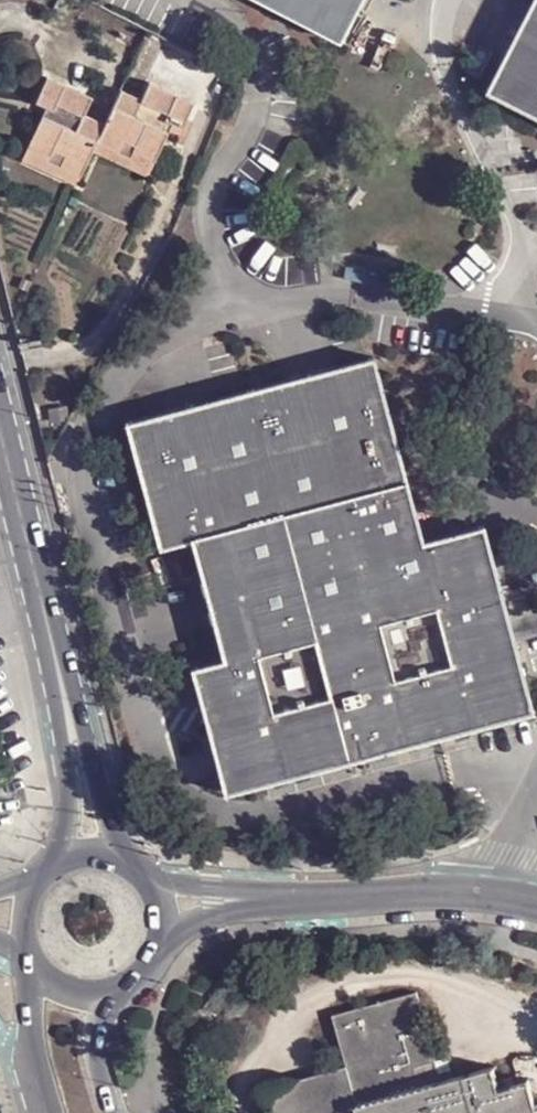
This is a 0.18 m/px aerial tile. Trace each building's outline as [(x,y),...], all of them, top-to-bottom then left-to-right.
[(344,42),(366,0),(258,0),(344,42)] [(486,107),(536,133),(536,8),(486,107)] [(89,155),(102,127),(85,118),(92,102),(48,84),(38,107),(46,112),(55,116),(52,124),(42,120),(23,166),(72,190),(89,155)] [(102,127),(89,155),(147,181),(167,137),(160,133),(165,124),(172,127),(183,131),(194,109),(151,89),(143,102),(118,92),(102,127)] [(55,116),(46,112),(42,120),(52,124),(55,116)] [(160,133),(167,137),(172,127),(165,124),(160,133)] [(161,542),(191,533),(223,651),(193,661),(226,787),(535,704),(486,517),(426,531),(423,520),(376,349),(186,399),(126,416),(161,542)] [(534,1070),(505,1078),(499,1055),(427,1075),(421,1053),(442,1047),(423,980),(339,1003),(352,1052),(271,1075),(281,1112),(536,1112),(536,1081),(534,1070)]
